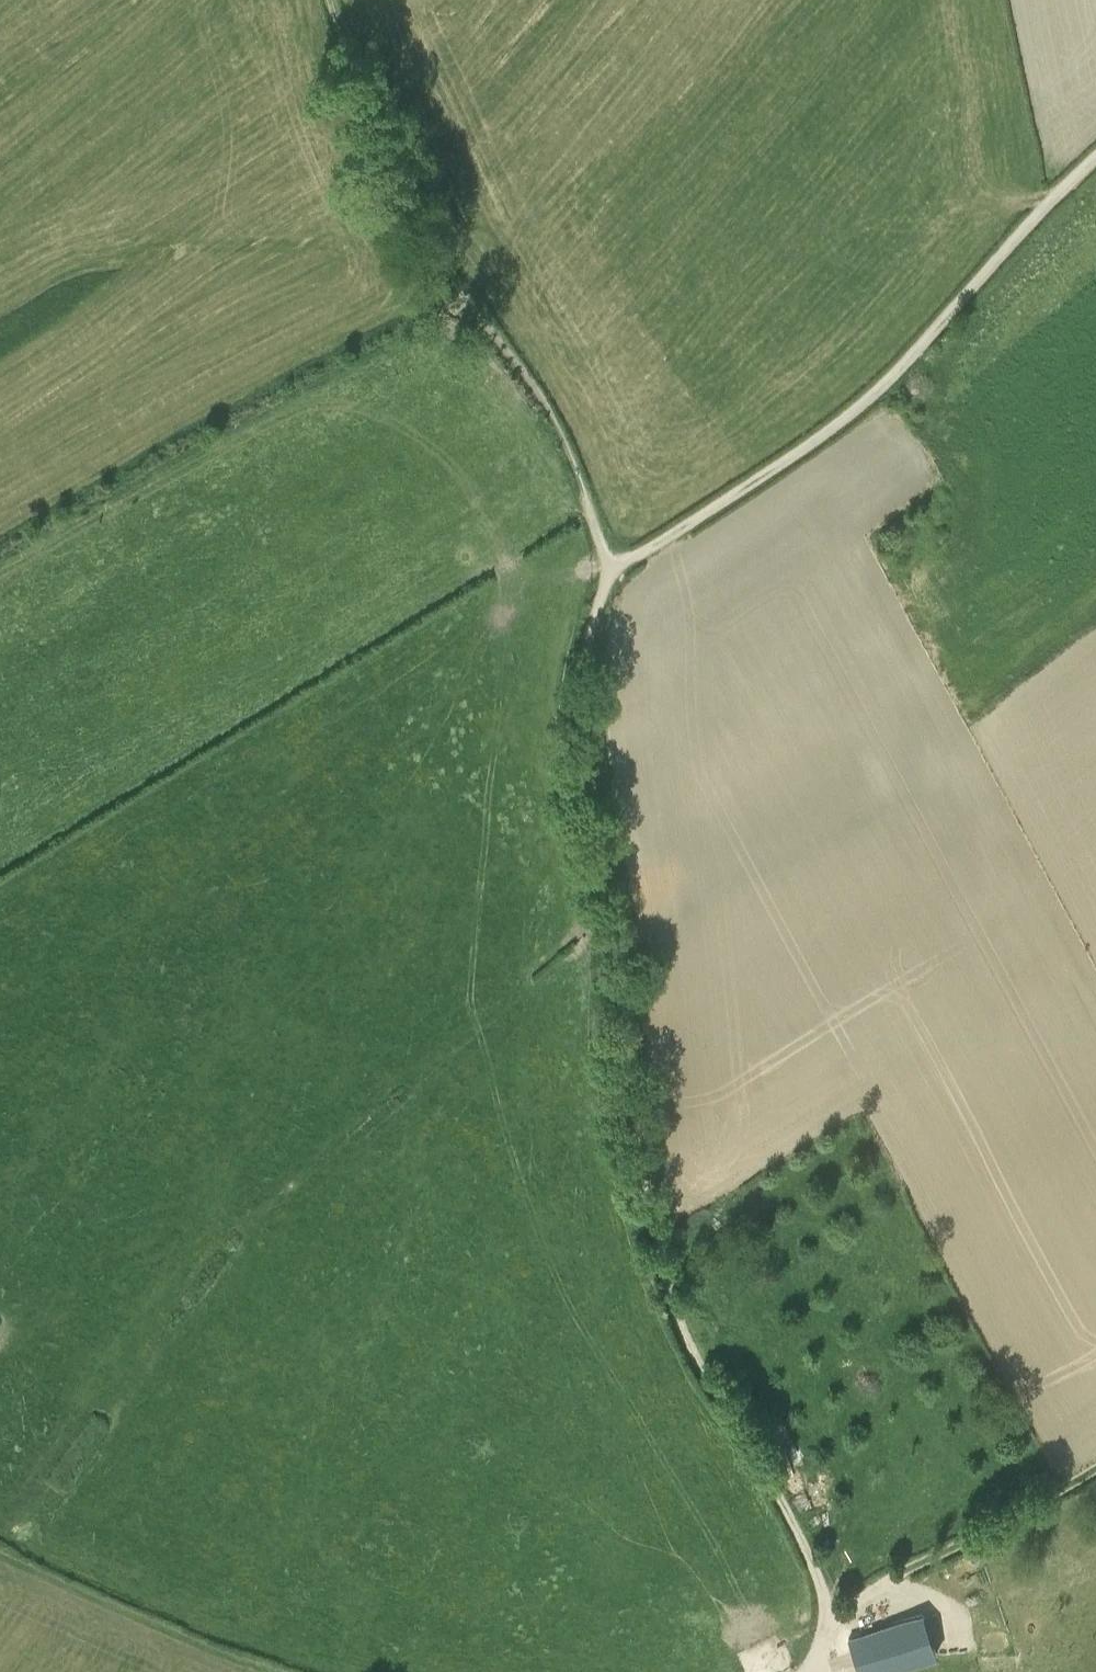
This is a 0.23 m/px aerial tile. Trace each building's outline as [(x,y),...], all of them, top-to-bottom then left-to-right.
[(920,1665),(908,1629),(863,1645),(859,1633),(836,1640),(832,1656),(837,1671),(895,1671),(920,1665)]
